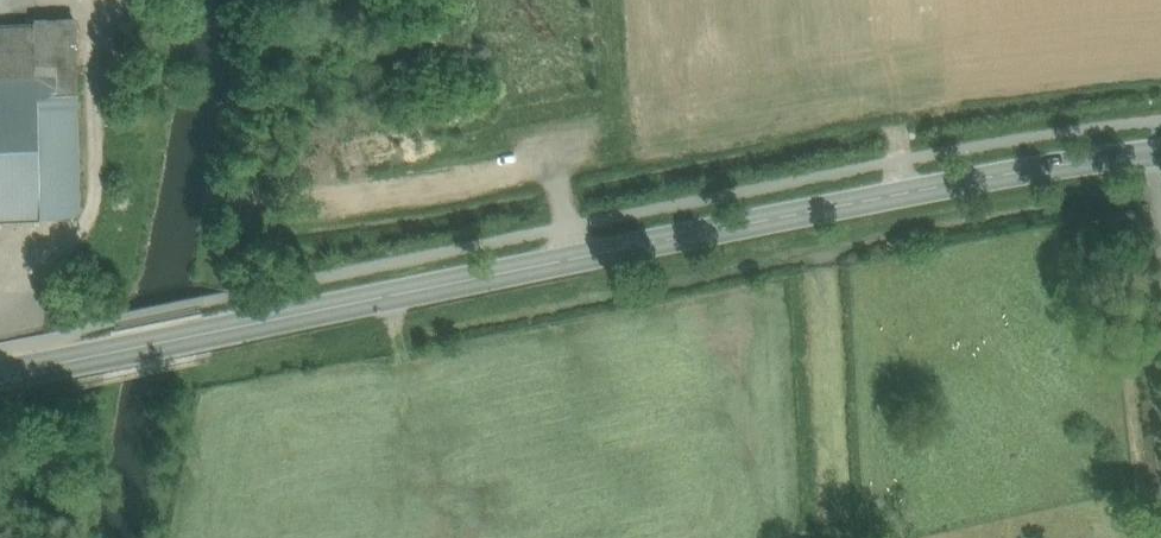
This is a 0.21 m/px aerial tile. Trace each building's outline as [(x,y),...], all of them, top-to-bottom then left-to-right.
[(70,219),(79,211),(72,21),(34,22),(34,25),(0,26),(0,222),(70,219)]
